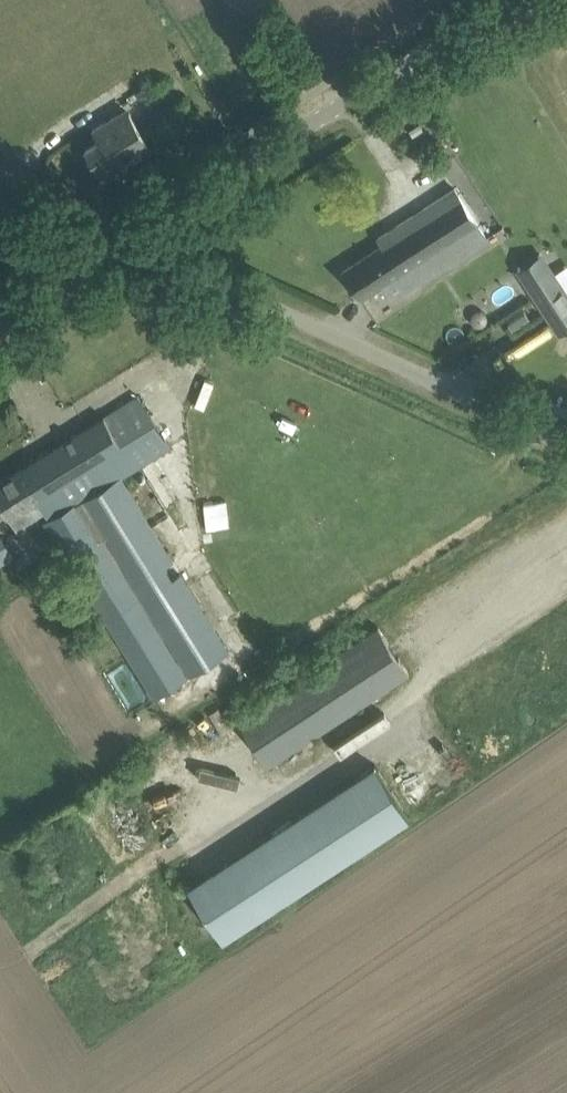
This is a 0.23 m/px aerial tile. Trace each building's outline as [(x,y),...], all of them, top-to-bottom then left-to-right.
[(94,128),(100,138),(85,147),(105,178),(137,158),(135,154),(139,152),(140,153),(151,146),(130,112),(121,118),(118,113),(94,128)] [(383,245),(343,271),(360,297),(384,282),(393,296),(403,290),(488,235),(457,187),(379,237),(383,245)] [(554,273),(532,288),(560,331),(566,326),(566,294),(554,273)] [(37,500),(50,521),(122,478),(140,467),(170,446),(139,395),(0,480),(0,498),(11,516),(37,500)] [(60,545),(155,697),(229,650),(122,478),(50,521),(64,543),(60,545)] [(14,555),(0,534),(0,563),(14,555)] [(410,673),(378,625),(238,718),(269,766),(410,673)] [(376,763),(339,788),(373,840),(410,815),(376,763)]
